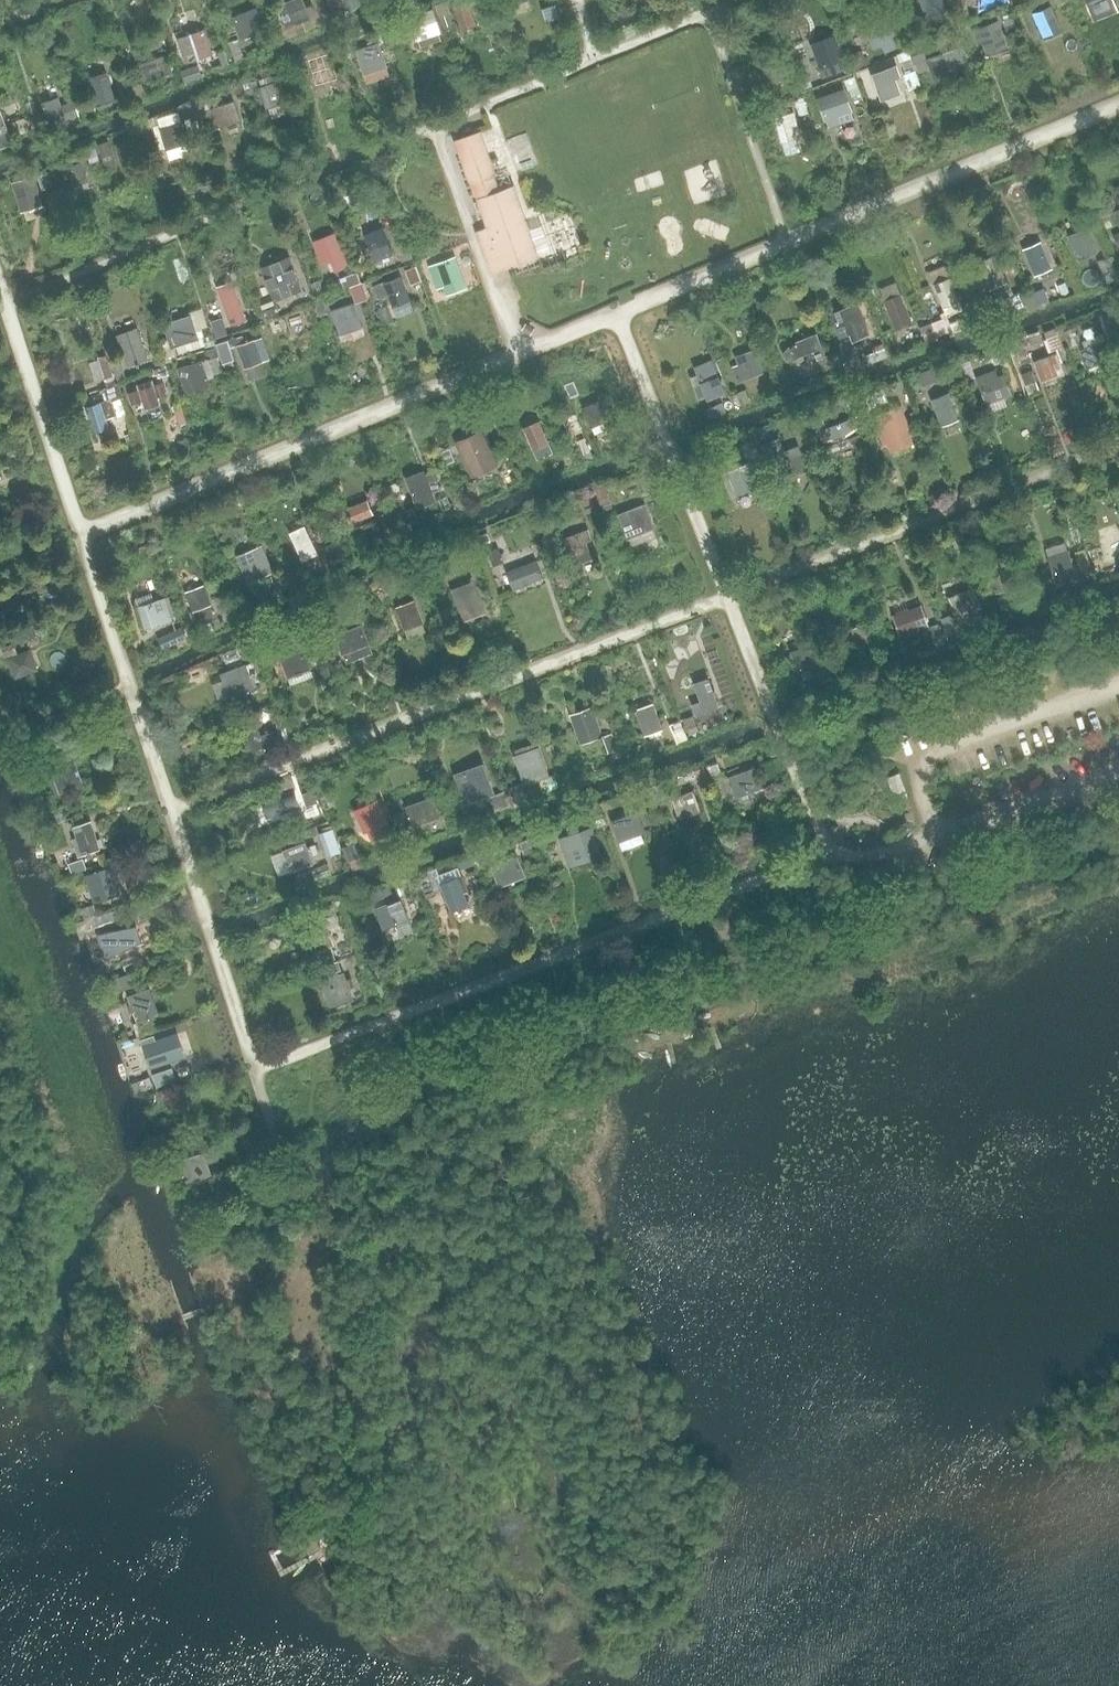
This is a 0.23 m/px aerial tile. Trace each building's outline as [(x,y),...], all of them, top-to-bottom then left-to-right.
[(277,6),(289,37),(313,28),(303,0),(293,0),(288,2),(277,6)] [(338,0),(327,0),(333,18),(344,15),(338,0)] [(345,12),(365,5),(364,0),(342,0),(345,12)] [(453,4),(461,31),(463,31),(476,26),(472,13),(483,9),(482,8),(480,0),(465,0),(453,4)] [(935,21),(950,15),(944,0),(927,0),(935,21)] [(960,0),(950,0),(960,24),(972,20),(965,1),(961,3),(960,0)] [(1000,0),(971,0),(976,13),(1001,2),(1000,0)] [(1091,15),(1116,5),(1113,0),(1085,0),(1091,15)] [(555,5),(543,9),(546,21),(558,17),(555,5)] [(1050,6),(1034,13),(1044,39),(1061,32),(1050,6)] [(257,7),(232,16),(240,35),(264,26),(257,7)] [(433,8),(409,16),(417,41),(441,32),(433,8)] [(1017,30),(1009,10),(1000,14),(1008,34),(1017,30)] [(454,29),(449,15),(440,18),(445,32),(454,29)] [(887,15),(863,23),(872,48),(882,45),(884,52),(895,48),(891,35),(894,34),(887,15)] [(405,39),(399,19),(391,22),(397,42),(405,39)] [(978,29),(972,30),(978,45),(982,43),(987,55),(1008,48),(998,21),(978,29)] [(389,23),(380,25),(385,45),(395,43),(389,23)] [(205,30),(177,38),(182,52),(194,49),(197,59),(212,54),(205,30)] [(238,40),(229,43),(234,56),(243,53),(238,40)] [(358,49),(355,50),(364,76),(366,75),(388,68),(379,42),(358,49)] [(822,78),(847,69),(837,43),(813,52),(822,78)] [(959,47),(926,59),(934,82),(952,76),(949,68),(964,62),(959,47)] [(928,69),(922,53),(912,57),(918,73),(928,69)] [(336,84),(326,55),(309,61),(319,89),(336,84)] [(167,56),(139,64),(144,81),(172,73),(167,56)] [(915,70),(911,58),(901,62),(905,74),(915,70)] [(202,77),(198,66),(181,71),(185,83),(202,77)] [(896,66),(872,75),(881,100),(900,93),(895,79),(900,77),(896,66)] [(266,85),(259,87),(266,109),(286,102),(281,88),(287,86),(283,72),(264,78),(266,85)] [(90,78),(89,78),(97,105),(115,99),(107,73),(90,78)] [(809,75),(801,78),(805,89),(813,86),(809,75)] [(258,83),(256,76),(241,80),(246,97),(255,94),(252,85),(258,83)] [(843,89),(817,98),(826,121),(851,111),(843,89)] [(44,102),(43,103),(50,124),(78,115),(74,102),(62,106),(59,97),(44,102)] [(803,98),(795,101),(800,115),(808,113),(803,98)] [(190,100),(177,106),(182,120),(195,115),(190,100)] [(235,102),(208,110),(214,128),(216,128),(240,120),(235,102)] [(794,112),(774,118),(781,143),(801,137),(794,112)] [(13,144),(2,114),(0,114),(0,149),(13,144)] [(39,114),(30,118),(37,141),(47,138),(39,114)] [(29,132),(24,119),(13,123),(17,136),(29,132)] [(184,121),(160,128),(166,149),(190,142),(184,121)] [(497,173),(482,131),(454,140),(468,182),(471,181),(494,173),(497,173)] [(138,167),(129,141),(116,145),(124,172),(138,167)] [(81,162),(61,169),(65,178),(69,177),(73,188),(88,182),(81,162)] [(53,186),(49,173),(39,176),(42,189),(53,186)] [(500,191),(494,173),(471,181),(487,229),(476,232),(490,274),(540,257),(515,185),(500,191)] [(36,178),(12,185),(20,212),(44,205),(36,178)] [(396,254),(384,224),(366,232),(377,262),(396,254)] [(1087,228),(1068,236),(1078,261),(1081,260),(1097,253),(1087,228)] [(339,241),(317,250),(322,266),(331,262),(335,271),(350,265),(339,241)] [(1025,249),(1024,250),(1035,275),(1036,275),(1051,269),(1041,243),(1025,249)] [(412,259),(408,244),(397,248),(401,262),(412,259)] [(995,256),(977,263),(988,290),(991,288),(991,289),(995,298),(1006,294),(1002,285),(1006,283),(995,256)] [(463,279),(455,257),(429,267),(437,288),(463,279)] [(1115,269),(1111,258),(1098,263),(1103,274),(1115,269)] [(281,260),(269,264),(274,276),(265,279),(274,301),(302,290),(294,268),(286,272),(281,260)] [(421,281),(416,267),(406,270),(411,284),(421,281)] [(360,283),(357,273),(341,278),(345,288),(360,283)] [(384,282),(374,286),(379,298),(388,294),(392,306),(409,300),(401,278),(385,284),(384,282)] [(949,278),(934,285),(946,315),(962,309),(949,278)] [(233,282),(218,287),(231,325),(245,320),(233,282)] [(362,283),(351,287),(356,303),(367,299),(362,283)] [(1049,301),(1044,289),(1025,296),(1030,308),(1049,301)] [(900,295),(884,302),(894,328),(911,322),(900,295)] [(323,298),(314,301),(317,309),(326,306),(323,298)] [(857,303),(830,314),(840,338),(857,332),(860,339),(870,335),(857,303)] [(354,304),(332,311),(340,335),(362,328),(354,304)] [(275,305),(263,310),(266,319),(279,314),(275,305)] [(192,315),(163,324),(171,348),(200,339),(192,315)] [(962,330),(959,321),(950,324),(947,317),(944,318),(931,323),(937,337),(953,331),(954,333),(962,330)] [(227,334),(222,318),(212,321),(217,337),(227,334)] [(139,333),(119,340),(128,366),(148,359),(139,333)] [(789,346),(783,353),(796,364),(804,359),(803,355),(814,351),(817,359),(825,356),(816,333),(796,341),(797,343),(795,344),(792,348),(789,346)] [(1053,355),(1034,362),(1042,382),(1064,373),(1060,361),(1067,359),(1057,335),(1047,340),(1053,355)] [(243,336),(235,339),(248,379),(263,375),(260,362),(269,359),(262,338),(246,344),(243,336)] [(1108,339),(1080,350),(1087,369),(1088,368),(1115,358),(1108,339)] [(227,342),(217,345),(223,363),(233,360),(227,342)] [(887,357),(882,344),(873,348),(875,353),(867,356),(870,364),(887,357)] [(212,374),(221,371),(215,348),(204,351),(207,360),(208,360),(212,374)] [(106,355),(99,358),(107,384),(114,382),(106,355)] [(824,371),(836,365),(832,356),(820,362),(824,371)] [(757,358),(732,368),(738,382),(763,373),(757,358)] [(119,359),(112,361),(118,380),(126,377),(119,359)] [(974,377),(967,360),(958,364),(965,380),(974,377)] [(202,361),(178,368),(186,394),(210,386),(202,361)] [(166,366),(152,370),(154,374),(158,373),(159,378),(169,375),(166,366)] [(715,367),(697,374),(707,400),(726,393),(715,367)] [(939,379),(934,368),(919,373),(924,385),(939,379)] [(1037,382),(1033,370),(1021,375),(1025,387),(1037,382)] [(996,371),(977,378),(987,404),(1011,395),(1003,375),(998,377),(996,371)] [(139,390),(128,393),(132,404),(143,401),(145,408),(159,404),(157,396),(167,393),(164,383),(154,386),(152,381),(138,385),(138,388),(139,390)] [(100,403),(86,407),(93,433),(95,433),(109,428),(107,419),(106,418),(116,415),(117,418),(125,415),(120,398),(123,397),(118,384),(105,389),(109,400),(100,403)] [(751,404),(746,391),(733,396),(738,409),(751,404)] [(933,399),(932,400),(942,425),(958,419),(952,405),(957,403),(952,392),(951,392),(933,399)] [(585,407),(583,407),(592,428),(614,419),(605,398),(585,407)] [(726,413),(722,403),(706,410),(710,419),(726,413)] [(901,405),(872,416),(884,446),(912,435),(901,405)] [(182,408),(175,411),(179,425),(186,423),(182,408)] [(820,410),(804,416),(809,429),(825,423),(820,410)] [(853,418),(819,430),(829,454),(862,442),(853,418)] [(526,427),(524,428),(537,459),(552,453),(539,421),(526,427)] [(482,430),(455,442),(471,477),(498,465),(482,430)] [(757,452),(752,439),(741,444),(746,456),(757,452)] [(765,454),(778,449),(775,441),(762,445),(765,454)] [(808,471),(799,445),(773,454),(782,480),(808,471)] [(454,461),(449,449),(441,452),(446,464),(454,461)] [(576,461),(571,449),(563,452),(567,464),(576,461)] [(741,466),(723,472),(732,496),(758,487),(751,467),(743,470),(741,466)] [(407,477),(405,478),(417,509),(436,501),(433,492),(441,489),(434,471),(428,474),(425,475),(424,471),(407,477)] [(612,506),(604,486),(594,490),(602,510),(612,506)] [(590,495),(580,499),(587,513),(596,509),(590,495)] [(367,500),(345,510),(351,523),(373,514),(367,500)] [(645,504),(618,515),(628,539),(654,528),(645,504)] [(416,518),(412,509),(400,514),(403,523),(416,518)] [(1117,523),(1095,532),(1106,560),(1118,555),(1118,528),(1117,523)] [(305,526),(289,533),(302,561),(318,554),(305,526)] [(588,530),(565,538),(569,548),(575,545),(581,562),(592,558),(585,541),(591,539),(588,530)] [(261,548),(239,558),(249,582),(271,573),(261,548)] [(336,548),(327,552),(331,562),(340,559),(336,548)] [(503,562),(498,548),(488,552),(493,566),(503,562)] [(1068,551),(1048,557),(1057,585),(1077,578),(1068,551)] [(449,556),(440,559),(445,571),(453,568),(449,556)] [(508,572),(507,572),(514,590),(515,590),(543,578),(536,561),(508,572)] [(1001,576),(990,580),(995,595),(1023,586),(1017,564),(999,570),(1001,576)] [(420,571),(405,577),(409,585),(423,580),(420,571)] [(473,580),(451,589),(461,615),(483,606),(473,580)] [(187,592),(186,593),(192,611),(190,612),(194,623),(213,616),(203,586),(187,592)] [(970,590),(948,598),(956,620),(978,611),(970,590)] [(228,609),(223,596),(217,598),(222,611),(228,609)] [(1008,596),(997,599),(1001,610),(1012,607),(1008,596)] [(165,598),(138,606),(144,629),(172,620),(165,598)] [(414,600),(397,607),(405,629),(422,622),(414,600)] [(921,605),(893,615),(901,636),(928,626),(921,605)] [(960,636),(952,615),(942,619),(949,639),(960,636)] [(869,622),(846,631),(854,653),(878,644),(869,622)] [(362,625),(337,634),(337,635),(344,656),(347,663),(372,653),(362,625)] [(943,640),(938,625),(929,628),(934,643),(943,640)] [(186,638),(181,628),(170,632),(175,643),(186,638)] [(14,644),(1,648),(5,660),(9,659),(15,678),(37,670),(30,650),(17,655),(14,644)] [(280,652),(279,652),(289,679),(311,671),(301,644),(280,652)] [(264,670),(257,649),(248,653),(255,673),(264,670)] [(325,663),(319,666),(323,675),(329,673),(325,663)] [(245,664),(220,673),(230,699),(230,698),(255,689),(245,664)] [(832,680),(828,668),(819,671),(823,683),(832,680)] [(700,702),(692,705),(696,716),(697,716),(718,708),(708,679),(696,683),(694,684),(700,702)] [(653,704),(635,710),(644,736),(647,735),(662,729),(653,704)] [(569,715),(577,738),(601,729),(593,707),(569,715)] [(699,731),(692,716),(683,720),(689,735),(699,731)] [(292,739),(283,717),(275,720),(284,742),(292,739)] [(687,739),(680,721),(670,726),(677,743),(687,739)] [(257,725),(240,731),(251,757),(280,745),(274,731),(261,736),(257,725)] [(617,750),(612,735),(604,737),(609,752),(617,750)] [(539,747),(514,756),(525,785),(549,776),(539,747)] [(74,756),(51,763),(60,793),(83,786),(74,756)] [(484,763),(454,774),(465,804),(495,794),(484,763)] [(721,776),(717,764),(707,767),(711,779),(721,776)] [(758,767),(728,777),(736,798),(760,790),(760,789),(765,787),(758,767)] [(710,784),(704,768),(694,771),(700,787),(710,784)] [(899,773),(886,777),(895,803),(908,799),(899,773)] [(662,784),(650,788),(657,804),(668,800),(662,784)] [(283,796),(265,802),(270,817),(288,811),(289,813),(304,808),(297,790),(283,795),(283,796)] [(317,803),(313,791),(303,795),(307,806),(317,803)] [(693,791),(673,799),(679,815),(699,808),(693,791)] [(509,806),(504,792),(491,797),(496,811),(509,806)] [(433,797),(406,806),(413,827),(440,817),(433,797)] [(393,833),(379,800),(363,807),(372,829),(369,830),(374,841),(393,833)] [(638,811),(611,821),(619,842),(621,841),(646,832),(638,811)] [(597,828),(607,824),(602,812),(593,816),(597,828)] [(77,837),(72,839),(78,856),(100,849),(91,822),(74,827),(77,837)] [(548,826),(534,831),(539,845),(553,840),(548,826)] [(592,827),(560,839),(570,867),(602,855),(592,827)] [(336,839),(333,829),(323,832),(327,842),(336,839)] [(534,852),(529,839),(520,842),(525,855),(534,852)] [(305,843),(283,851),(291,873),(292,872),(313,864),(317,862),(314,855),(318,853),(315,845),(307,848),(305,843)] [(359,857),(354,843),(342,848),(347,862),(359,857)] [(517,857),(491,867),(498,885),(525,874),(517,857)] [(82,860),(69,864),(72,874),(85,869),(82,860)] [(88,874),(97,902),(121,894),(112,866),(88,874)] [(436,869),(428,872),(435,892),(442,889),(451,912),(468,905),(464,893),(468,892),(459,868),(438,876),(436,869)] [(436,895),(435,892),(428,872),(418,876),(426,899),(436,895)] [(374,901),(392,894),(389,887),(371,894),(374,901)] [(401,899),(375,909),(383,930),(396,925),(398,929),(410,925),(401,899)] [(96,914),(93,905),(81,909),(84,918),(96,914)] [(320,913),(323,923),(337,918),(333,908),(320,913)] [(92,928),(112,922),(109,913),(89,919),(92,928)] [(325,926),(301,934),(308,954),(309,954),(333,945),(325,926)] [(135,927),(105,933),(112,955),(140,942),(139,939),(135,927)] [(323,977),(340,970),(337,962),(320,968),(323,977)] [(130,973),(117,978),(122,991),(135,985),(130,973)] [(323,980),(321,980),(329,1007),(332,1006),(353,998),(349,989),(354,987),(351,978),(346,980),(344,973),(323,980)] [(131,1005),(127,1006),(130,1014),(134,1012),(136,1019),(155,1012),(148,991),(129,998),(131,1005)] [(153,1036),(141,1040),(150,1069),(172,1062),(164,1037),(155,1040),(153,1036)] [(175,1082),(172,1070),(153,1076),(157,1087),(175,1082)] [(149,1078),(131,1084),(135,1093),(153,1087),(149,1078)] [(204,1153),(180,1161),(187,1182),(211,1174),(204,1153)]
